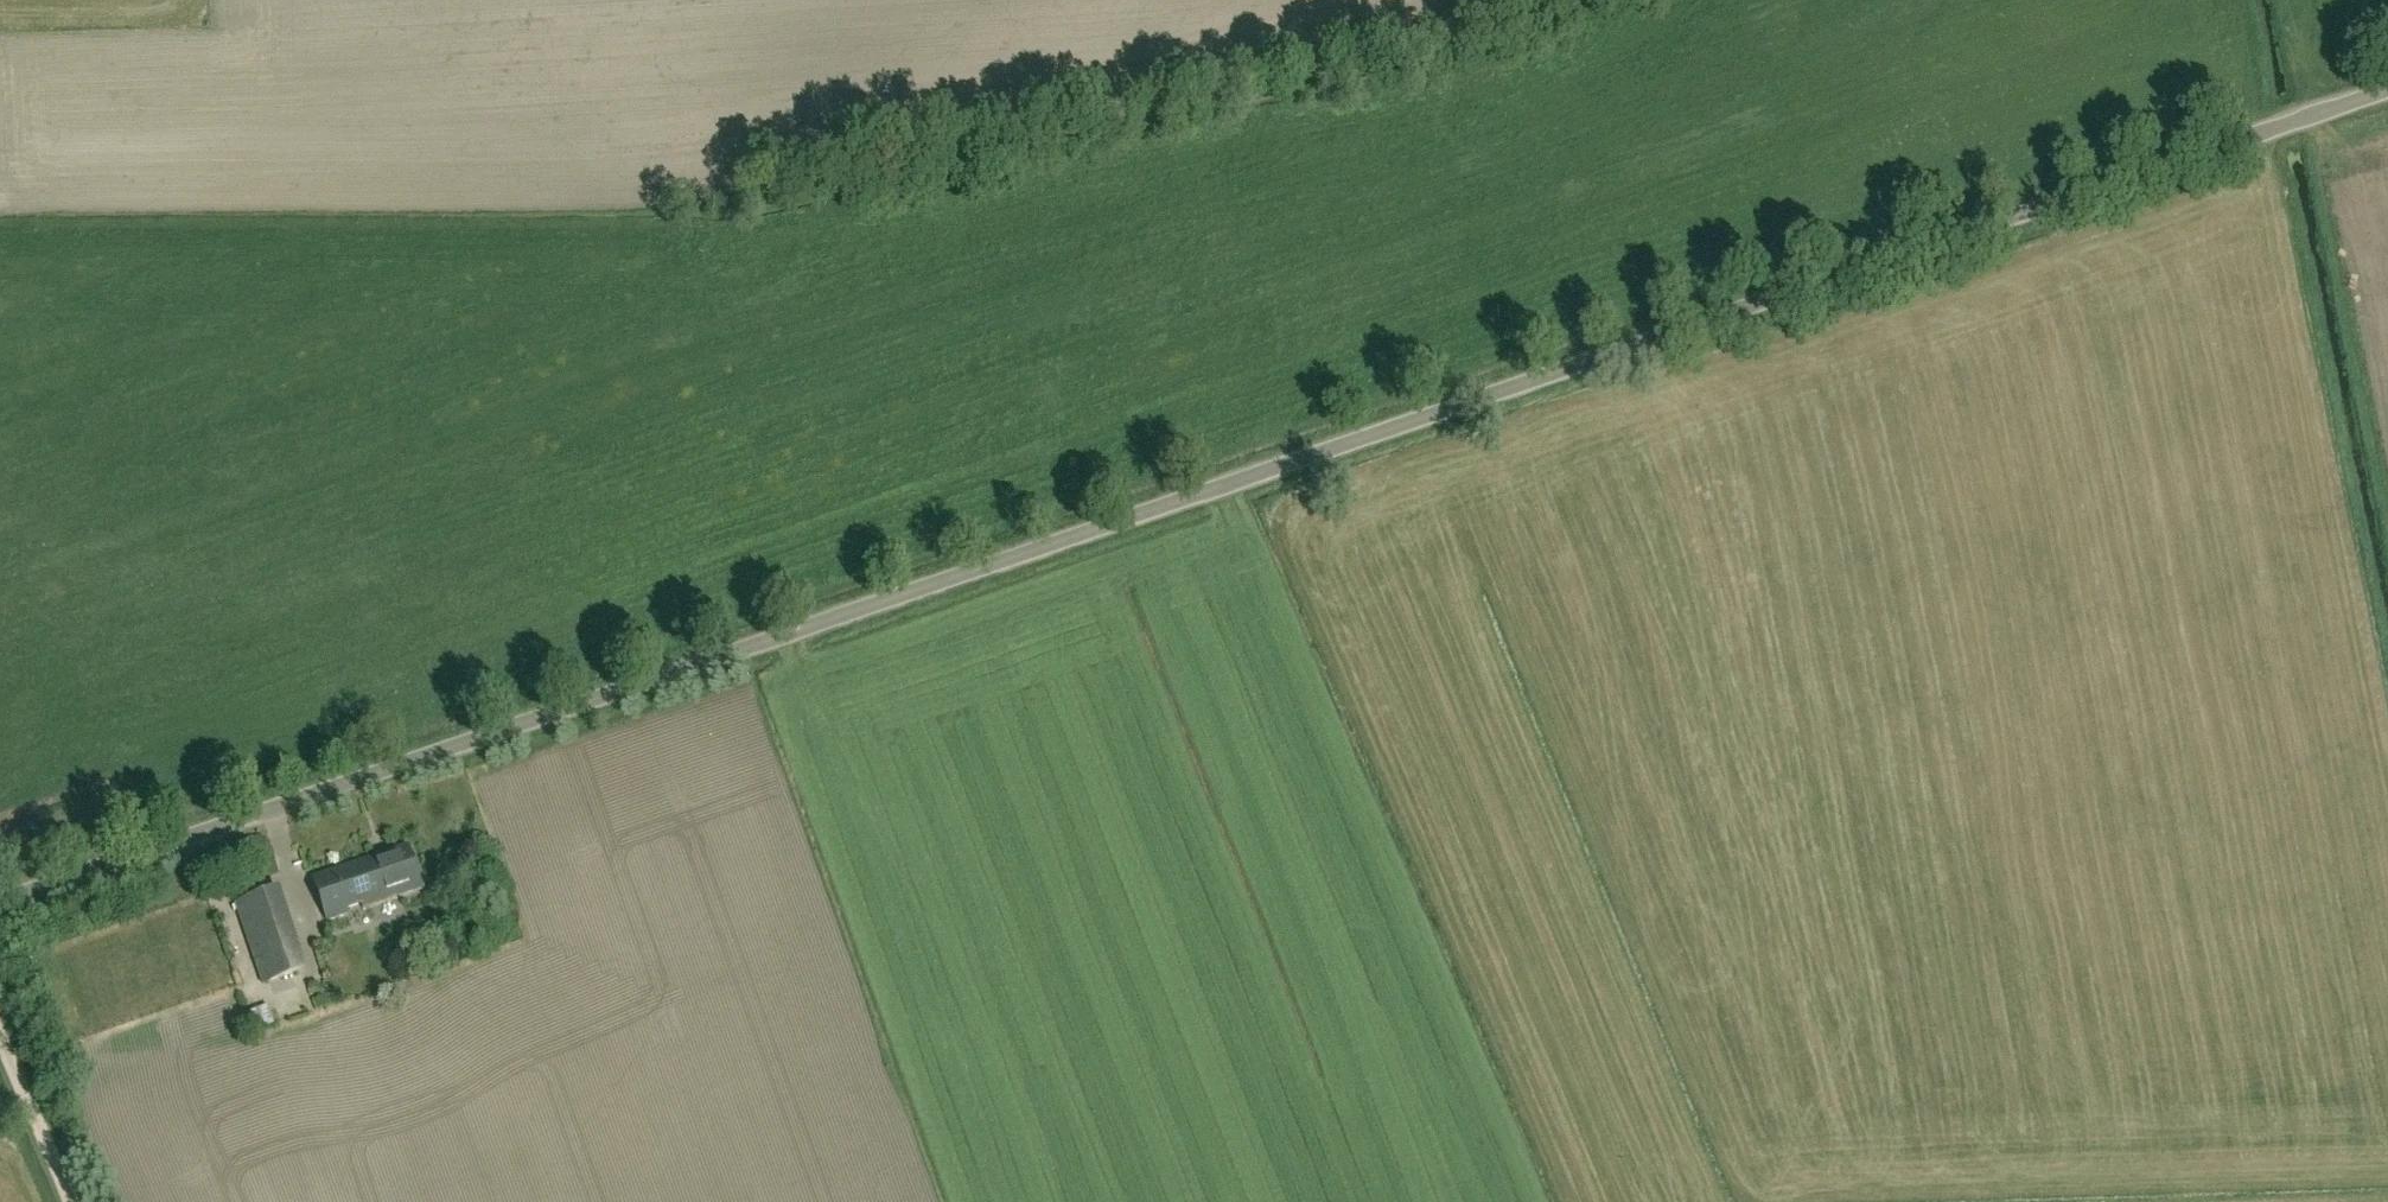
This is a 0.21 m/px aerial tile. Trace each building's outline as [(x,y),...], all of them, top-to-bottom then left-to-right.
[(327,921),(422,889),(408,845),(313,877),(327,921)] [(86,897),(97,893),(95,885),(83,889),(86,897)] [(264,984),(300,972),(272,891),(236,903),(264,984)] [(254,1022),(273,1021),(272,1002),(253,1003),(254,1022)]
